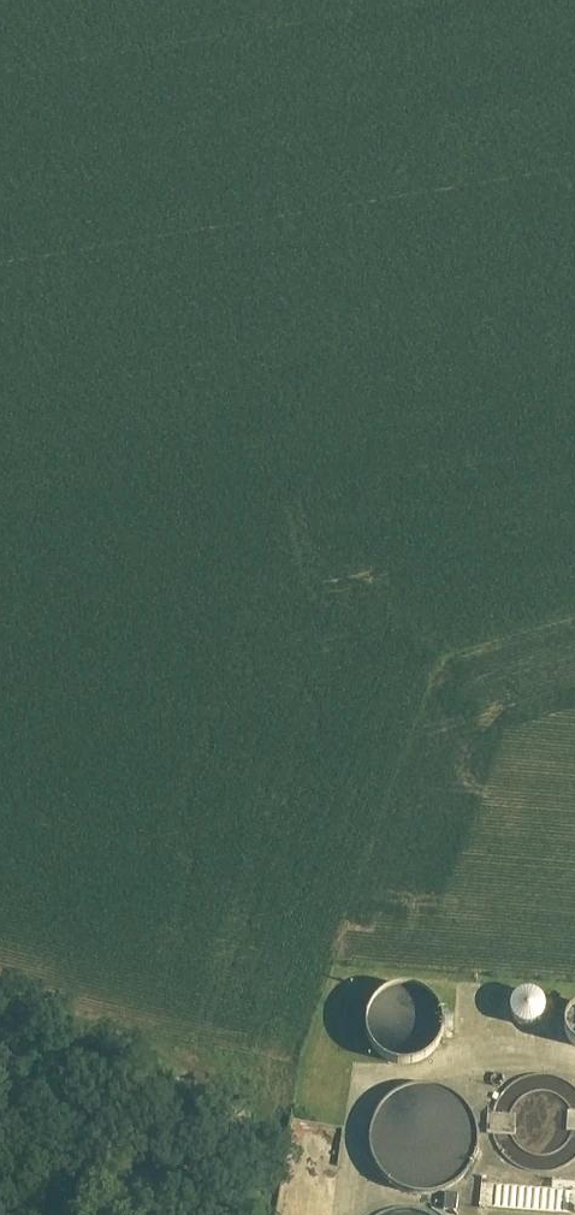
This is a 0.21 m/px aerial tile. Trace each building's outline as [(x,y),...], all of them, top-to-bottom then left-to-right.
[(383,1065),(397,1069),(407,1069),(420,1065),(432,1056),(440,1044),(442,1034),(442,1019),(436,1006),(422,993),(408,988),(396,988),(383,992),(371,1001),(363,1015),(360,1029),(363,1043),(372,1056),(383,1065)] [(504,1022),(534,1027),(539,999),(508,994),(504,1022)] [(532,1176),(551,1177),(570,1170),(574,1165),(574,1085),(562,1077),(546,1074),(525,1077),(503,1094),(494,1111),(493,1135),(498,1150),(504,1158),(513,1167),(532,1176)] [(389,1192),(407,1199),(424,1200),(443,1194),(464,1177),(473,1160),(475,1144),(471,1125),(465,1113),(452,1099),(434,1090),(418,1088),(399,1091),(377,1106),(366,1123),(362,1148),(367,1167),(374,1179),(389,1192)] [(543,1214),(574,1214),(574,1185),(553,1183),(552,1193),(496,1188),(494,1210),(543,1214)] [(422,1209),(406,1207),(386,1210),(379,1214),(434,1214),(422,1209)]
